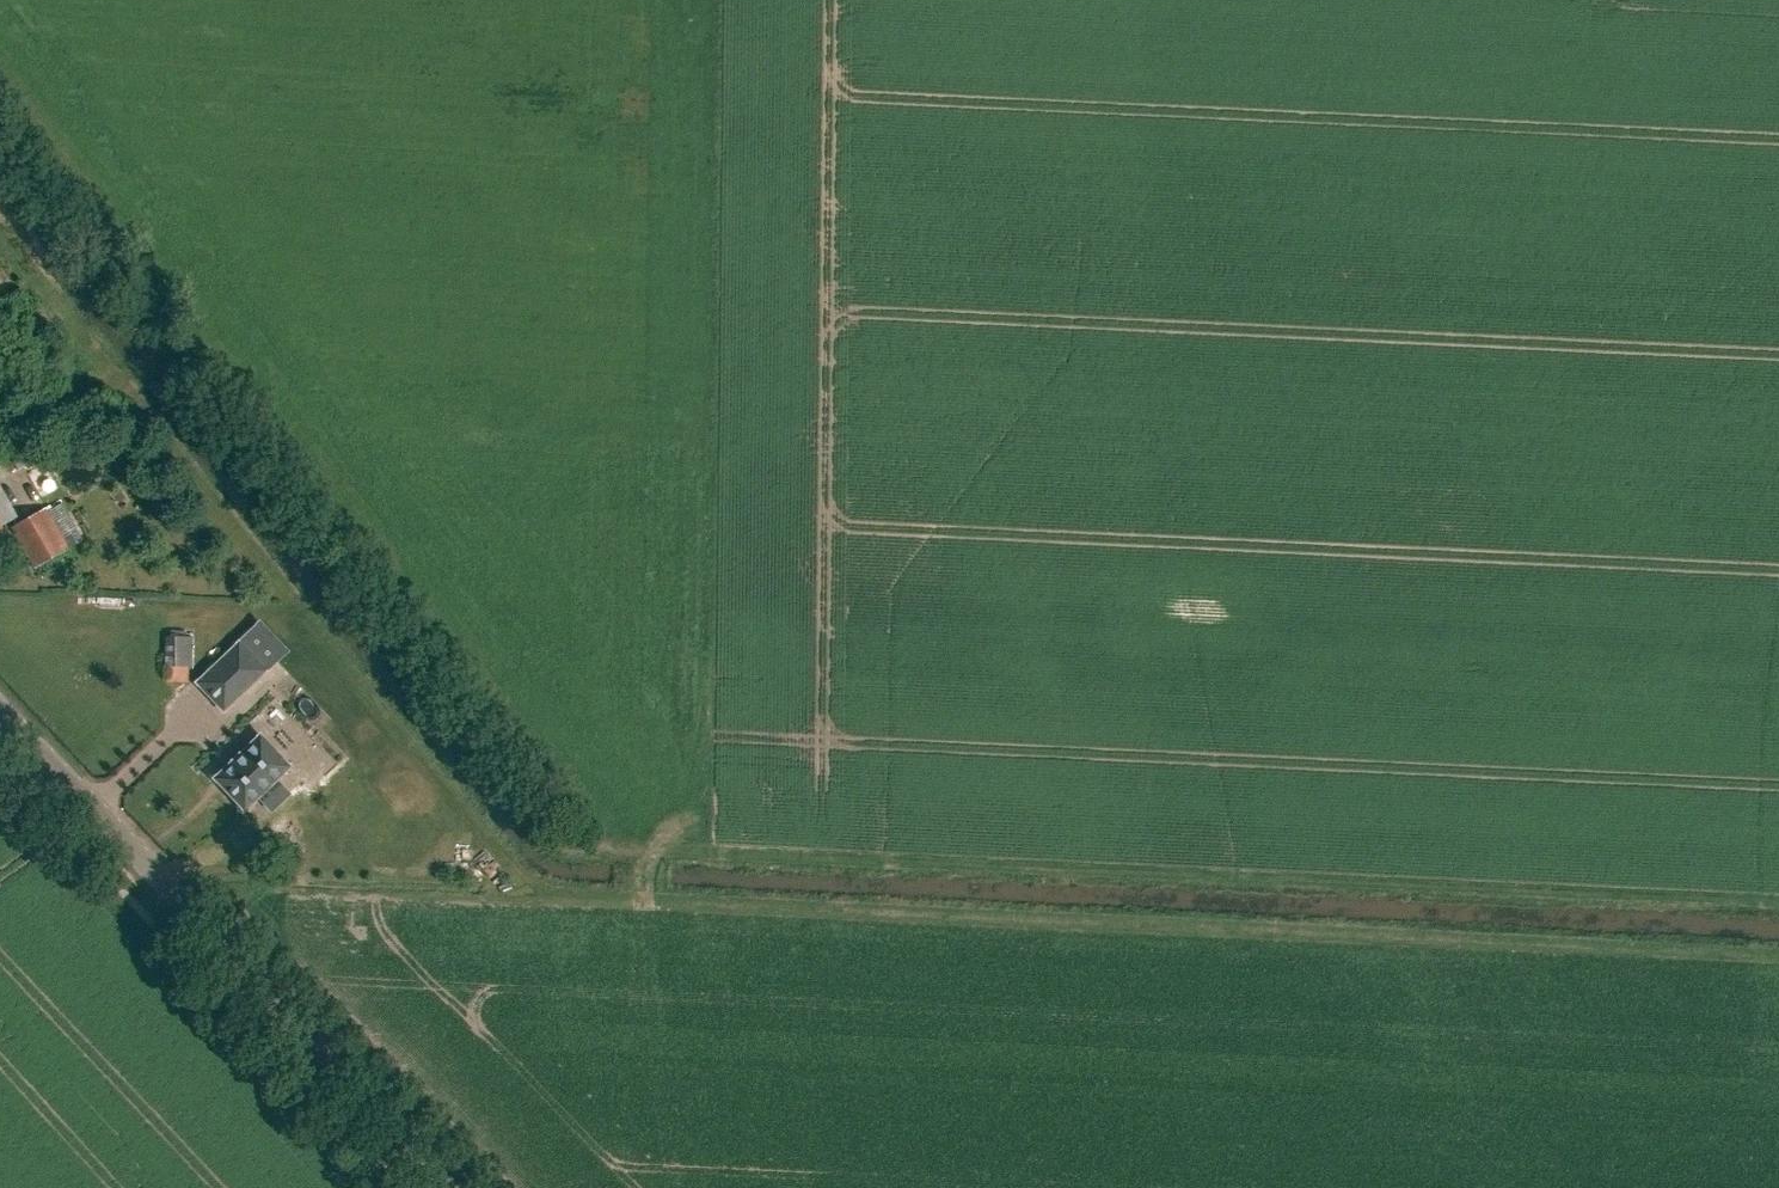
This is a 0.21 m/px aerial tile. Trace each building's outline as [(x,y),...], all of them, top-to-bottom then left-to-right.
[(3,455),(11,470),(37,456),(29,441),(3,455)] [(46,509),(12,528),(33,571),(69,549),(46,509)] [(170,634),(169,664),(205,664),(205,634),(170,634)] [(231,644),(190,684),(216,712),(258,672),(231,644)] [(367,741),(379,734),(368,717),(357,724),(367,741)] [(214,779),(244,811),(258,798),(271,811),(289,795),(276,781),(290,768),(260,736),(214,779)]
